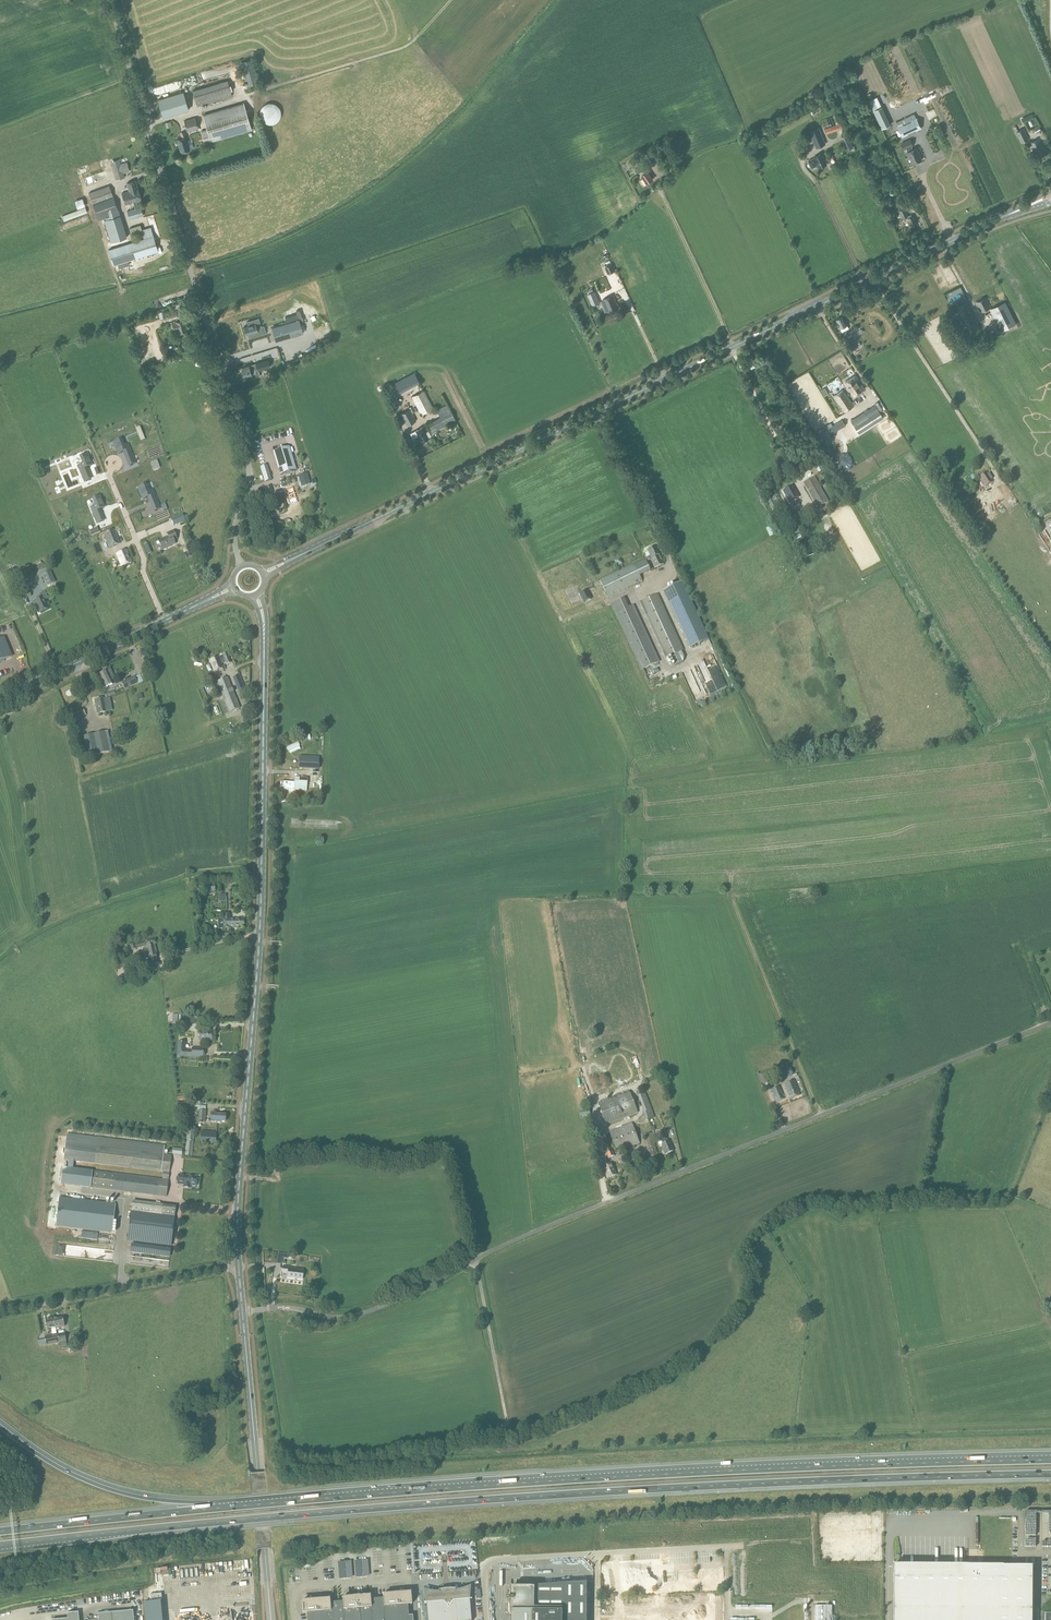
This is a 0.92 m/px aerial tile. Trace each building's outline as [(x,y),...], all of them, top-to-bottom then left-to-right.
[(198,89),(190,91),(192,96),(212,91),(211,86),(206,87),(207,88),(203,89),(204,91),(199,92),(198,89)] [(194,105),(231,97),(229,87),(192,95),(194,105)] [(163,117),(189,110),(184,91),(158,99),(163,117)] [(242,104),(200,114),(206,137),(201,138),(203,143),(248,132),(242,104)] [(886,115),(882,107),(873,111),(877,119),(886,115)] [(932,109),(924,112),(927,120),(935,117),(932,109)] [(195,118),(184,121),(188,131),(198,128),(195,118)] [(916,118),(898,127),(903,138),(908,135),(907,134),(915,130),(916,131),(921,128),(916,118)] [(836,130),(843,128),(841,123),(834,125),(826,129),(824,129),(826,134),(836,131),(836,130)] [(1033,135),(1039,133),(1037,126),(1031,128),(1033,135)] [(819,128),(809,132),(816,148),(826,144),(819,128)] [(887,137),(893,135),(890,128),(884,130),(887,137)] [(1029,139),(1023,129),(1016,132),(1021,143),(1029,139)] [(191,150),(187,138),(178,140),(181,153),(184,153),(185,154),(187,153),(188,152),(188,151),(191,150)] [(249,146),(256,145),(254,138),(248,140),(249,146)] [(844,140),(848,148),(853,146),(849,138),(844,140)] [(1044,150),(1038,139),(1030,143),(1036,154),(1044,150)] [(911,158),(914,164),(922,160),(916,148),(912,150),(910,147),(913,145),(910,140),(901,144),(904,149),(906,148),(908,152),(907,153),(910,159),(911,158)] [(652,149),(643,155),(648,162),(646,164),(648,167),(650,166),(651,166),(657,162),(658,163),(661,161),(652,149)] [(809,161),(812,167),(817,165),(819,168),(826,164),(822,154),(814,157),(815,158),(809,161)] [(119,160),(111,163),(116,179),(124,177),(119,160)] [(647,183),(653,179),(646,169),(640,173),(643,178),(640,180),(643,185),(646,183),(647,183)] [(895,187),(901,184),(899,179),(893,182),(887,184),(889,189),(895,186),(895,187)] [(129,191),(122,193),(125,205),(133,202),(134,202),(134,203),(137,202),(141,201),(138,189),(137,189),(137,187),(136,181),(127,183),(129,191)] [(105,215),(119,210),(110,185),(89,193),(98,217),(105,215)] [(892,204),(889,197),(882,201),(885,207),(888,215),(894,212),(890,205),(892,204)] [(72,202),(75,211),(60,216),(61,221),(85,214),(81,199),(72,202)] [(139,208),(135,209),(135,208),(127,211),(130,219),(143,215),(141,206),(138,207),(139,208)] [(905,208),(899,211),(903,219),(905,218),(907,222),(909,221),(911,226),(917,224),(913,215),(912,216),(911,215),(909,216),(905,208)] [(144,239),(109,250),(113,265),(158,251),(150,227),(142,229),(140,225),(130,228),(132,234),(142,231),(144,239)] [(570,262),(581,257),(579,252),(568,257),(570,262)] [(605,267),(608,274),(616,271),(612,263),(605,267)] [(631,287),(630,283),(626,284),(624,278),(616,280),(620,291),(631,287)] [(566,284),(569,291),(576,288),(573,281),(566,284)] [(963,291),(961,287),(948,294),(950,297),(963,291)] [(600,303),(595,292),(595,291),(587,294),(592,306),(600,303)] [(613,295),(603,299),(609,313),(619,308),(613,295)] [(986,297),(976,302),(981,312),(991,307),(986,297)] [(1005,301),(990,309),(1001,331),(1016,324),(1005,301)] [(967,303),(958,307),(969,331),(979,326),(967,303)] [(164,312),(163,310),(159,311),(160,317),(161,319),(164,318),(164,319),(177,315),(178,317),(184,315),(181,307),(164,312)] [(304,323),(300,310),(296,311),(297,314),(285,317),(287,323),(299,319),(300,324),(304,323)] [(842,332),(849,329),(843,316),(836,319),(842,332)] [(249,338),(263,334),(262,330),(261,326),(260,324),(259,319),(259,318),(258,318),(247,322),(247,321),(247,322),(248,326),(244,327),(244,329),(246,335),(248,335),(249,339),(249,338)] [(300,324),(299,319),(287,323),(272,327),(274,334),(276,340),(276,341),(277,341),(283,339),(293,336),(292,336),(300,333),(300,334),(303,333),(300,324)] [(184,320),(175,322),(172,324),(174,331),(178,330),(179,334),(187,331),(184,320)] [(196,335),(192,336),(197,348),(203,347),(201,340),(200,340),(199,333),(195,333),(196,335)] [(851,338),(845,342),(852,351),(858,348),(851,338)] [(256,365),(249,367),(242,369),(244,376),(251,374),(251,375),(286,364),(283,354),(256,363),(256,365)] [(856,375),(845,382),(854,396),(863,390),(857,380),(859,379),(856,375)] [(762,378),(756,382),(759,388),(765,384),(762,378)] [(843,389),(834,396),(845,412),(854,406),(843,389)] [(424,390),(411,397),(421,415),(433,408),(424,390)] [(875,405),(851,420),(859,434),(884,418),(875,405)] [(416,421),(410,409),(400,414),(406,426),(416,421)] [(439,415),(440,417),(427,424),(431,433),(456,420),(450,409),(439,415)] [(846,425),(843,420),(821,432),(824,438),(846,425)] [(428,431),(427,432),(424,426),(410,433),(413,439),(416,438),(419,444),(430,438),(429,437),(431,436),(428,431)] [(121,440),(113,442),(118,456),(124,454),(125,455),(124,455),(125,459),(133,456),(129,445),(124,447),(121,440)] [(64,455),(66,460),(81,453),(79,448),(64,455)] [(281,475),(295,471),(288,448),(274,452),(281,475)] [(82,464),(77,466),(81,477),(89,474),(87,470),(86,470),(86,469),(92,467),(87,453),(79,456),(82,464)] [(131,462),(116,467),(138,530),(140,529),(148,526),(151,526),(151,525),(150,520),(149,515),(143,515),(139,503),(139,502),(132,482),(134,482),(134,478),(134,479),(134,467),(133,464),(135,464),(135,460),(130,462),(131,462)] [(267,465),(260,467),(265,482),(271,480),(267,465)] [(308,472),(299,474),(302,485),(311,482),(308,472)] [(979,477),(982,481),(979,482),(981,486),(984,484),(986,487),(993,482),(991,479),(993,478),(989,473),(988,474),(987,472),(979,477)] [(815,477),(803,483),(817,509),(829,502),(815,477)] [(146,485),(138,487),(143,501),(149,499),(149,500),(148,500),(150,504),(158,501),(154,490),(149,492),(146,485)] [(271,486),(264,488),(266,494),(273,493),(271,486)] [(799,497),(793,486),(783,491),(790,503),(799,497)] [(297,503),(293,488),(284,490),(285,495),(286,499),(287,499),(288,505),(297,503)] [(1009,491),(1001,496),(1005,503),(1013,498),(1009,491)] [(82,494),(60,500),(62,510),(78,506),(77,505),(84,503),(82,494)] [(95,505),(90,507),(94,518),(102,515),(100,511),(99,511),(99,510),(105,508),(100,494),(92,497),(95,505)] [(778,494),(767,501),(773,511),(784,505),(778,494)] [(977,496),(968,502),(974,510),(982,505),(977,496)] [(991,519),(984,507),(977,511),(984,523),(991,519)] [(795,511),(784,517),(795,535),(806,529),(795,511)] [(174,526),(185,521),(183,514),(171,519),(174,526)] [(778,515),(772,518),(779,530),(785,527),(778,515)] [(109,548),(120,543),(114,529),(103,534),(109,548)] [(166,533),(168,537),(159,541),(162,550),(168,547),(167,547),(174,544),(173,541),(177,540),(174,530),(166,533)] [(660,554),(656,546),(648,550),(651,558),(651,559),(655,568),(664,564),(659,555),(660,554)] [(132,563),(127,550),(116,554),(119,561),(118,562),(119,565),(121,564),(122,567),(132,563)] [(644,559),(600,580),(609,598),(642,581),(640,576),(650,571),(644,559)] [(42,574),(47,586),(55,582),(50,570),(42,574)] [(576,583),(564,589),(571,603),(581,599),(584,604),(591,601),(585,590),(580,593),(576,583)] [(690,648),(705,641),(678,584),(664,591),(690,648)] [(29,591),(22,595),(24,600),(26,604),(29,603),(28,600),(27,599),(32,596),(29,591)] [(658,594),(641,602),(666,659),(684,651),(658,594)] [(43,597),(34,601),(39,612),(48,608),(45,600),(48,599),(47,596),(43,597)] [(625,598),(612,604),(641,670),(659,662),(634,605),(629,607),(625,598)] [(11,657),(3,638),(0,640),(0,662),(11,657)] [(219,657),(210,660),(214,672),(223,668),(220,661),(225,659),(227,664),(231,663),(227,653),(223,655),(223,656),(219,657)] [(112,684),(106,671),(99,675),(105,688),(112,684)] [(135,679),(134,677),(122,683),(125,689),(144,680),(141,674),(140,675),(140,676),(135,679)] [(245,689),(239,675),(234,677),(239,691),(245,689)] [(216,682),(229,713),(240,708),(228,677),(216,682)] [(710,692),(710,689),(715,688),(715,682),(714,682),(713,677),(703,678),(704,689),(707,689),(707,692),(710,692)] [(105,705),(104,698),(96,700),(97,707),(96,707),(97,714),(108,712),(106,705),(105,705)] [(85,713),(83,709),(69,715),(71,719),(85,713)] [(109,752),(113,751),(108,732),(105,732),(83,737),(87,757),(109,752)] [(318,769),(319,758),(300,757),(299,768),(318,769)] [(307,791),(308,778),(294,778),(294,782),(290,782),(281,782),(281,788),(285,788),(285,789),(290,789),(294,789),(294,791),(307,791)] [(219,902),(215,902),(216,915),(221,914),(221,909),(225,909),(225,895),(219,895),(219,902)] [(231,914),(223,914),(223,928),(231,928),(231,925),(234,925),(234,928),(236,928),(237,928),(238,928),(239,928),(244,928),(244,919),(234,919),(234,920),(231,920),(231,914)] [(229,937),(228,929),(219,931),(221,938),(229,937)] [(135,943),(130,944),(131,950),(136,949),(136,948),(146,946),(149,957),(150,960),(145,961),(147,968),(158,965),(156,956),(155,954),(157,954),(155,944),(157,944),(156,939),(145,942),(135,945),(135,943)] [(120,947),(120,946),(115,947),(119,964),(127,962),(126,957),(123,957),(121,949),(120,947)] [(212,1032),(200,1031),(200,1040),(212,1041),(212,1032)] [(186,1043),(178,1043),(178,1056),(203,1057),(203,1048),(192,1048),(192,1051),(185,1051),(186,1043)] [(598,1067),(620,1059),(616,1049),(595,1056),(598,1067)] [(620,1086),(637,1080),(631,1058),(614,1063),(616,1070),(597,1075),(596,1071),(586,1074),(593,1097),(621,1088),(620,1086)] [(760,1074),(759,1072),(757,1073),(758,1075),(759,1075),(763,1085),(769,1082),(767,1078),(778,1074),(775,1068),(760,1074)] [(777,1071),(779,1079),(790,1076),(788,1068),(777,1071)] [(794,1081),(785,1085),(790,1099),(800,1095),(794,1081)] [(785,1099),(780,1086),(771,1090),(776,1102),(785,1099)] [(597,1103),(603,1126),(621,1121),(619,1116),(626,1114),(627,1117),(635,1115),(629,1091),(617,1094),(621,1108),(610,1111),(610,1112),(604,1113),(601,1102),(597,1103)] [(199,1107),(198,1121),(206,1122),(206,1114),(206,1111),(206,1107),(199,1107)] [(655,1117),(652,1110),(642,1114),(645,1121),(655,1117)] [(216,1113),(211,1113),(211,1122),(221,1123),(221,1122),(225,1123),(226,1115),(216,1114),(216,1113)] [(632,1123),(610,1132),(617,1152),(640,1144),(632,1123)] [(195,1129),(188,1128),(185,1155),(192,1156),(195,1129)] [(667,1138),(664,1130),(658,1132),(661,1140),(662,1140),(663,1144),(662,1144),(666,1154),(673,1151),(669,1142),(668,1142),(667,1138)] [(658,1155),(653,1133),(645,1135),(650,1157),(658,1155)] [(165,1146),(67,1135),(64,1160),(163,1172),(162,1179),(93,1171),(90,1188),(166,1197),(171,1156),(164,1155),(165,1146)] [(608,1148),(601,1151),(605,1160),(612,1157),(608,1148)] [(617,1175),(612,1164),(603,1167),(605,1173),(605,1174),(606,1175),(607,1176),(608,1178),(611,1177),(614,1176),(617,1175)] [(186,1175),(179,1174),(178,1184),(184,1185),(183,1187),(190,1188),(190,1185),(197,1186),(198,1176),(189,1175),(188,1176),(186,1176),(186,1175)] [(114,1217),(115,1205),(79,1200),(59,1198),(56,1226),(112,1232),(114,1217)] [(131,1213),(128,1240),(171,1246),(171,1244),(174,1218),(176,1207),(132,1202),(131,1213)] [(282,1267),(282,1272),(288,1272),(288,1277),(302,1279),(303,1270),(290,1269),(290,1268),(282,1267)] [(54,1320),(54,1319),(46,1320),(48,1329),(49,1329),(49,1330),(51,1330),(51,1328),(56,1327),(56,1328),(56,1330),(59,1329),(59,1328),(64,1327),(63,1318),(54,1320)] [(57,1334),(59,1343),(60,1348),(67,1346),(66,1342),(67,1342),(65,1333),(57,1334)] [(46,1346),(59,1343),(57,1334),(44,1337),(46,1346)] [(1033,1567),(894,1566),(894,1619),(1032,1619),(1033,1567)] [(588,1582),(533,1586),(533,1588),(523,1588),(523,1587),(521,1587),(521,1588),(511,1588),(511,1598),(508,1598),(508,1601),(511,1601),(511,1612),(512,1612),(512,1619),(587,1619),(588,1582)] [(621,1584),(622,1619),(693,1619),(692,1583),(674,1583),(674,1584),(669,1584),(669,1583),(659,1583),(659,1584),(654,1584),(654,1583),(651,1584),(646,1584),(643,1584),(638,1584),(632,1584),(626,1584),(621,1584)] [(439,1593),(436,1593),(433,1593),(430,1592),(427,1592),(424,1591),(427,1603),(425,1603),(425,1604),(426,1603),(427,1619),(471,1619),(469,1600),(470,1600),(469,1600),(470,1588),(467,1589),(464,1590),(461,1590),(458,1591),(455,1592),(456,1589),(450,1589),(444,1590),(438,1591),(439,1593)] [(302,1601),(303,1613),(307,1613),(307,1619),(413,1619),(413,1616),(409,1616),(408,1605),(412,1604),(411,1592),(383,1595),(383,1598),(371,1599),(370,1596),(342,1598),(343,1602),(330,1603),(330,1599),(302,1601)] [(832,1606),(815,1606),(815,1619),(832,1619),(832,1606)]
